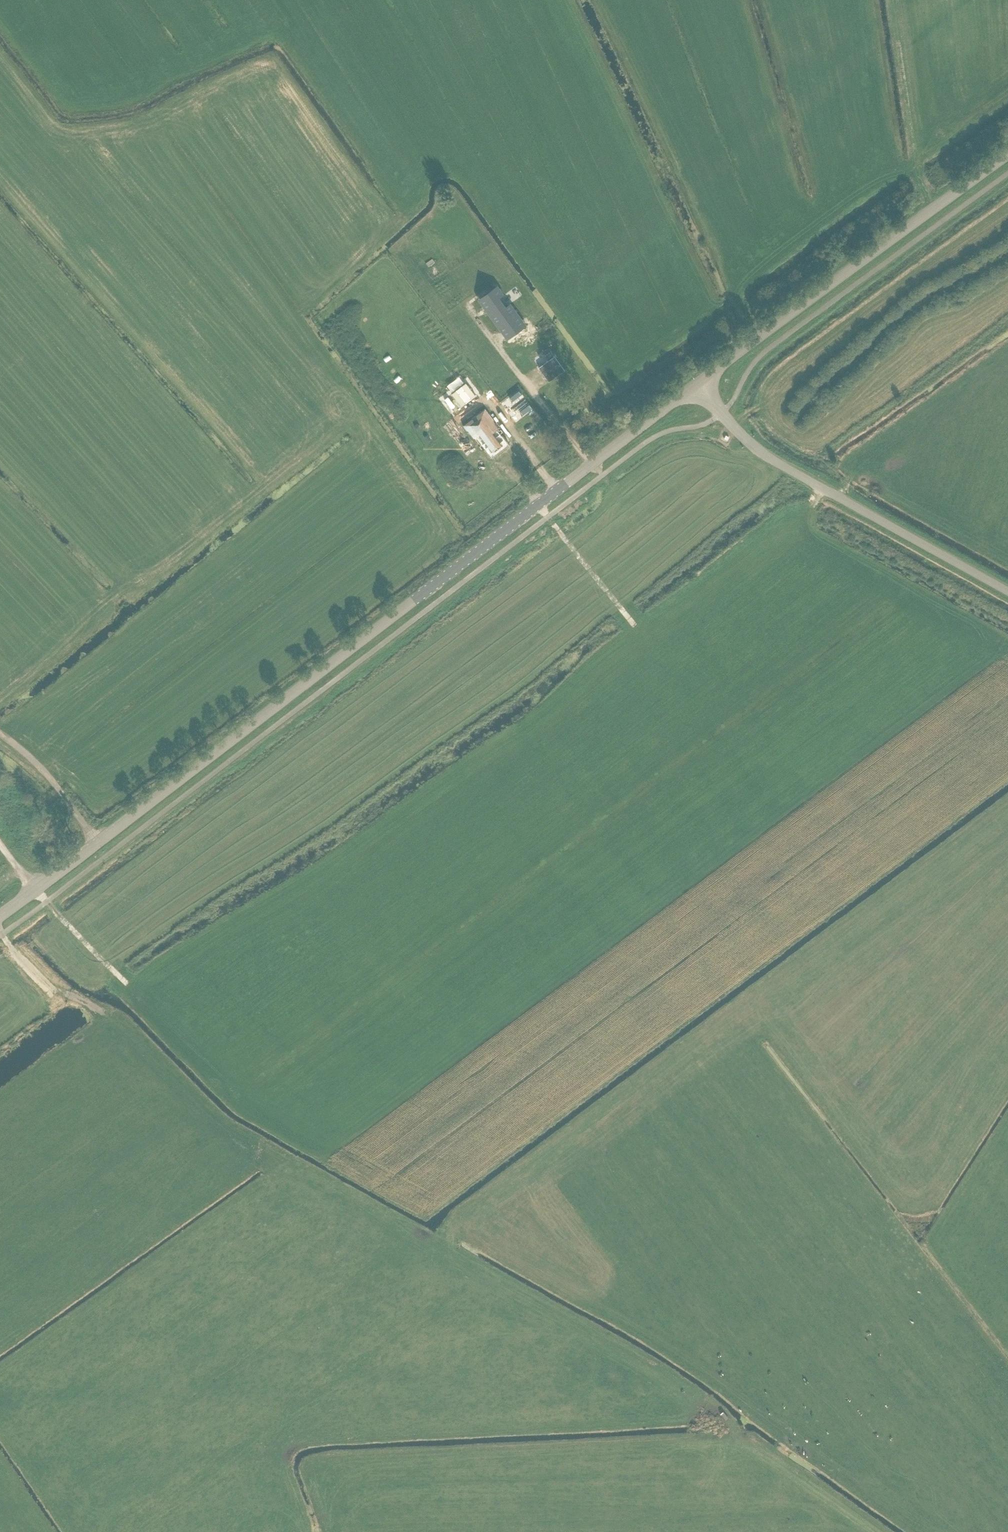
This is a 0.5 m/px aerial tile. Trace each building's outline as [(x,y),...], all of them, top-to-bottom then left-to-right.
[(496,286),(479,298),(484,304),(485,304),(491,311),(490,312),(497,322),(496,323),(508,339),(526,326),(514,310),(513,311),(509,304),(506,306),(499,298),(502,296),(496,286)] [(553,354),(549,348),(544,351),(548,358),(553,354)] [(565,370),(555,356),(539,368),(549,382),(565,370)] [(466,383),(452,393),(462,406),(476,396),(466,383)] [(467,431),(469,430),(481,445),(479,446),(483,451),(485,449),(492,458),(509,444),(503,436),(505,434),(484,409),(463,426),(467,431)]
